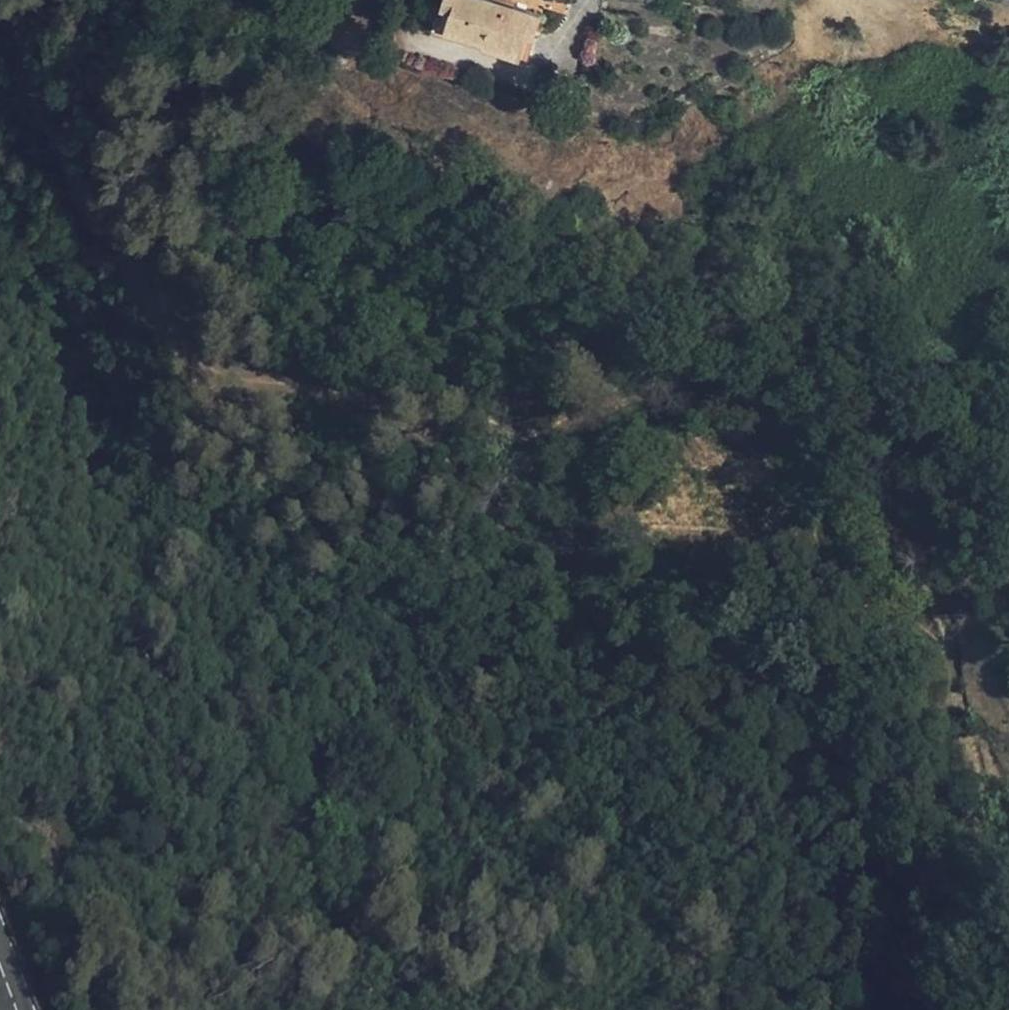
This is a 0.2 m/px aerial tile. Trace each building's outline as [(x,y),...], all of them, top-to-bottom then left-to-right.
[(542,13),(499,0),(447,0),(445,6),(453,9),(448,27),(485,39),(484,43),(522,55),(529,31),(536,33),(542,13)]
